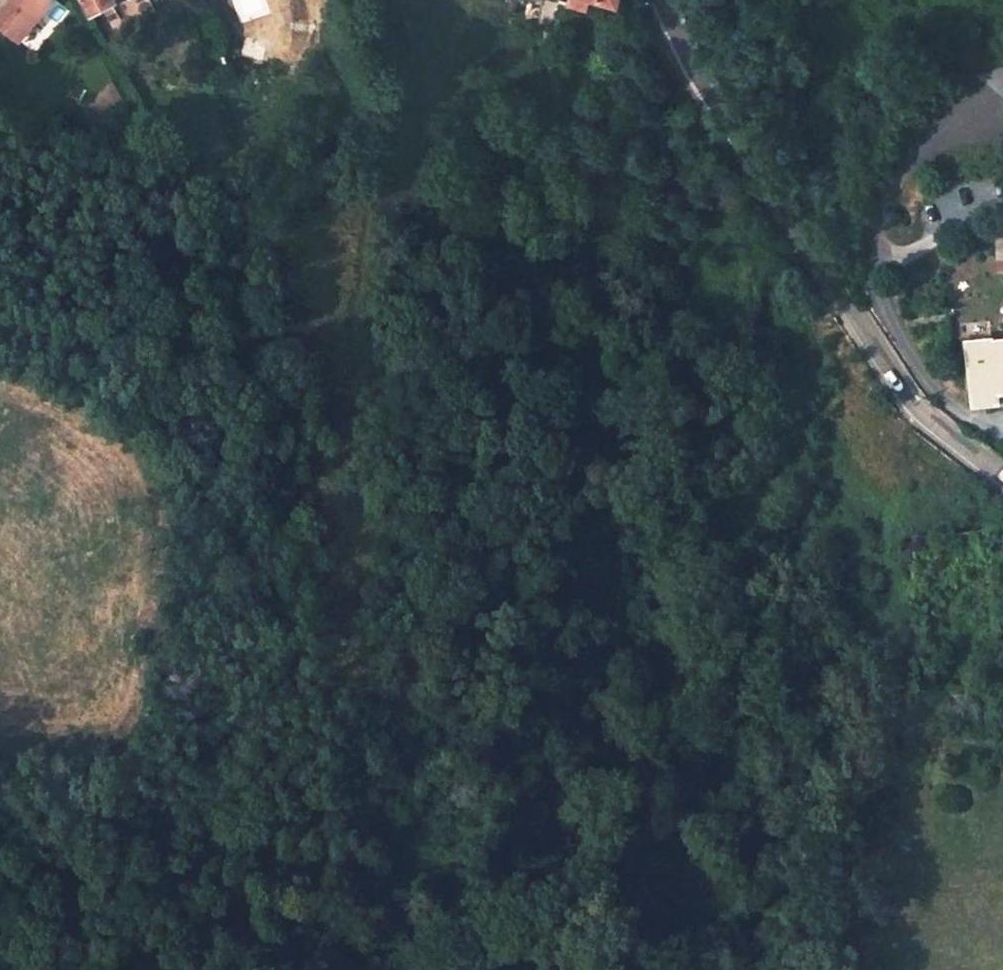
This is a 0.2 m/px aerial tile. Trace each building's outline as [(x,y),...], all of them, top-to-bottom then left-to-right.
[(52,0),(10,0),(0,14),(0,24),(20,40),(52,0)] [(93,10),(113,0),(88,0),(93,10)] [(969,346),(976,409),(999,406),(998,397),(1002,396),(1002,345),(993,346),(993,344),(969,346)]
